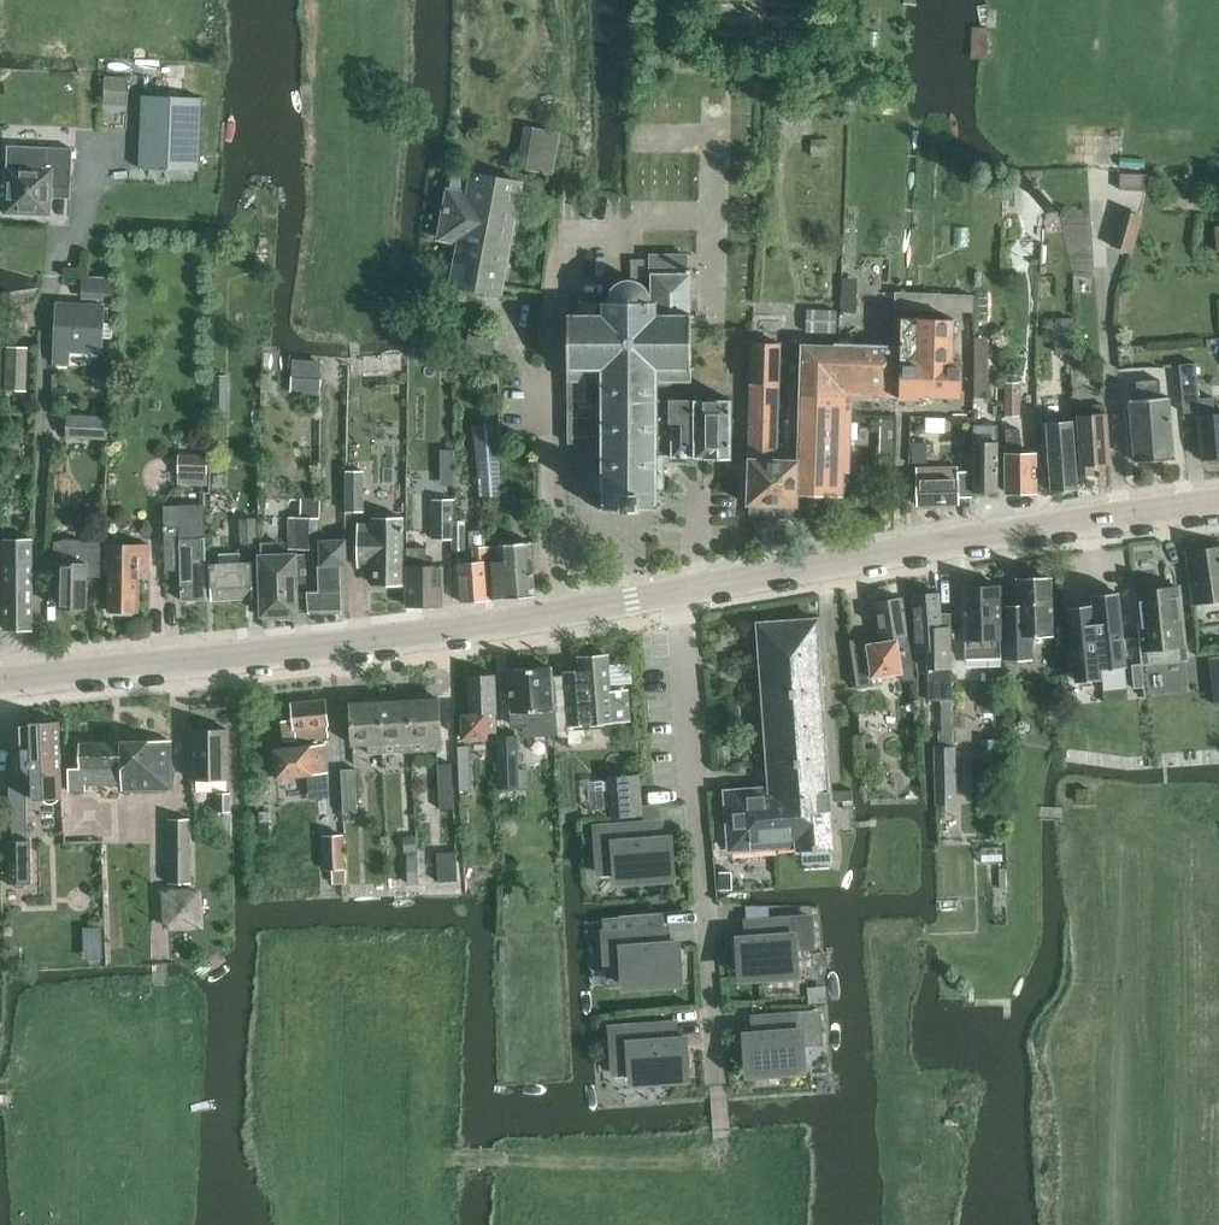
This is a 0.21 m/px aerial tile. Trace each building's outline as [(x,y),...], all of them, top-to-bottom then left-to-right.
[(878,86),(879,74),(864,73),(863,85),(878,86)] [(105,76),(104,104),(128,105),(129,77),(105,76)] [(198,170),(201,98),(143,95),(140,167),(198,170)] [(561,127),(524,120),(515,167),(552,174),(561,127)] [(827,138),(811,138),(811,155),(828,155),(827,138)] [(71,186),(73,148),(44,147),(43,166),(7,165),(5,212),(51,214),(53,185),(71,186)] [(460,241),(452,284),(449,297),(468,301),(471,288),(499,293),(520,182),(473,173),(469,195),(449,191),(440,238),(460,241)] [(1120,189),(1147,190),(1146,174),(1121,173),(1120,189)] [(1127,250),(1138,213),(1121,209),(1110,245),(1127,250)] [(257,245),(256,258),(268,259),(269,246),(257,245)] [(671,454),(672,401),(671,381),(691,381),(690,369),(695,369),(695,367),(691,368),(691,317),(695,317),(695,314),(690,314),(690,267),(687,268),(687,254),(651,254),(650,292),(645,286),(642,284),(637,280),(630,278),(623,279),(618,280),(613,284),(609,288),(607,294),(606,300),(579,300),(579,313),(564,313),(564,316),(566,316),(566,367),(564,367),(564,370),(566,370),(567,436),(597,436),(597,437),(599,437),(599,453),(597,453),(597,455),(600,455),(599,472),(594,471),(588,478),(588,487),(593,491),(600,491),(599,506),(595,506),(596,508),(600,509),(599,511),(603,511),(603,508),(617,508),(617,513),(620,512),(620,509),(634,509),(634,513),(638,512),(638,507),(652,508),(651,512),(654,512),(654,508),(657,508),(657,505),(654,505),(654,494),(659,494),(659,490),(665,488),(664,454),(671,454)] [(644,259),(630,259),(630,278),(644,278),(644,259)] [(860,308),(859,276),(845,277),(846,309),(860,308)] [(110,299),(111,279),(81,277),(80,297),(110,299)] [(908,305),(909,292),(896,291),(896,305),(908,305)] [(909,292),(908,305),(921,306),(921,292),(909,292)] [(921,292),(921,306),(934,306),(934,293),(921,292)] [(934,293),(934,306),(946,306),(947,294),(934,293)] [(947,294),(946,306),(959,307),(959,294),(947,294)] [(959,294),(959,307),(971,307),(972,295),(959,294)] [(101,306),(59,303),(56,303),(52,362),(63,363),(64,350),(99,351),(101,306)] [(447,303),(444,314),(460,317),(463,306),(447,303)] [(807,311),(806,331),(836,332),(837,312),(807,311)] [(799,389),(796,457),(798,457),(797,495),(799,495),(843,497),(844,472),(850,472),(850,443),(846,443),(847,412),(852,412),(852,395),(899,397),(899,399),(903,398),(903,404),(913,405),(914,399),(917,400),(917,396),(960,398),(960,360),(950,361),(951,318),(901,316),(888,316),(888,335),(900,335),(900,345),(898,345),(839,342),(835,342),(835,344),(800,342),(799,389)] [(498,327),(471,322),(466,347),(493,352),(498,327)] [(986,337),(973,336),(973,387),(973,397),(986,397),(986,337)] [(752,341),(747,504),(748,505),(747,515),(794,517),(795,506),(798,506),(799,495),(797,495),(798,457),(796,457),(775,457),(779,342),(770,342),(752,341)] [(9,346),(7,389),(26,390),(27,347),(9,346)] [(293,357),(293,367),(313,368),(314,358),(293,357)] [(1178,365),(1180,390),(1182,413),(1198,411),(1199,421),(1198,421),(1201,457),(1205,457),(1205,460),(1209,463),(1217,462),(1218,461),(1218,412),(1214,413),(1212,397),(1198,398),(1195,364),(1178,365)] [(1157,368),(1158,379),(1135,381),(1136,398),(1129,399),(1134,460),(1173,457),(1169,396),(1175,395),(1173,366),(1157,368)] [(293,367),(291,389),(319,391),(320,368),(313,368),(293,367)] [(495,368),(486,368),(486,382),(496,382),(496,368),(495,368)] [(227,375),(213,375),(213,414),(227,414),(227,375)] [(1020,415),(1019,382),(1006,382),(1006,416),(1020,415)] [(53,386),(52,401),(67,401),(68,386),(53,386)] [(672,401),(671,454),(671,457),(731,457),(731,399),(695,398),(695,402),(672,401)] [(1092,463),(1109,462),(1106,412),(1076,414),(1079,462),(1075,462),(1077,476),(1093,474),(1092,463)] [(105,439),(106,416),(65,413),(64,436),(105,439)] [(880,419),(880,440),(893,440),(893,419),(880,419)] [(1059,421),(1046,422),(1048,453),(1050,489),(1077,487),(1076,476),(1077,476),(1075,462),(1075,463),(1071,420),(1059,421)] [(481,497),(484,497),(504,494),(499,423),(474,425),(481,497)] [(984,424),(972,424),(972,491),(997,491),(997,440),(984,440),(984,424)] [(1006,491),(1036,491),(1035,452),(1019,452),(1019,429),(1005,429),(1006,491)] [(913,463),(926,462),(926,442),(912,442),(913,463)] [(452,450),(441,450),(441,465),(452,465),(452,450)] [(207,484),(208,455),(179,455),(178,483),(207,484)] [(958,496),(972,496),(970,470),(957,470),(957,466),(916,467),(917,504),(958,502),(958,496)] [(346,512),(358,512),(359,471),(347,470),(346,512)] [(320,539),(321,498),(303,498),(302,516),(289,516),(289,548),(320,549),(320,542),(320,539)] [(434,499),(434,538),(453,539),(454,539),(454,526),(454,499),(434,499)] [(519,500),(520,519),(535,519),(534,499),(519,500)] [(203,504),(197,504),(162,506),(163,556),(178,555),(179,600),(206,599),(203,504)] [(358,524),(358,567),(373,567),(373,585),(402,585),(402,518),(373,518),(373,524),(358,524)] [(239,549),(247,549),(256,549),(255,520),(238,521),(239,549)] [(454,526),(454,539),(454,549),(465,549),(465,526),(454,526)] [(456,563),(459,601),(462,601),(462,602),(469,601),(469,600),(489,598),(485,547),(483,532),(471,533),(473,561),(456,563)] [(3,538),(4,588),(5,628),(33,628),(32,538),(3,538)] [(320,542),(321,563),(316,563),(317,588),(306,589),(308,611),(341,610),(339,561),(346,561),(345,538),(320,539),(320,542)] [(46,562),(46,574),(56,574),(55,606),(83,606),(84,577),(99,576),(100,547),(89,547),(89,542),(86,540),(78,539),(71,539),(67,539),(59,540),(54,541),(54,562),(46,562)] [(499,545),(485,547),(489,598),(536,595),(531,541),(499,543),(499,545)] [(150,544),(106,542),(105,568),(109,568),(109,607),(139,607),(140,568),(149,568),(150,544)] [(276,616),(292,616),(292,611),(295,611),(295,584),(313,584),(313,553),(280,553),(280,542),(261,542),(261,611),(276,611),(276,616)] [(1184,550),(1192,603),(1218,599),(1218,545),(1184,550)] [(407,604),(442,605),(442,564),(434,564),(434,558),(427,558),(426,547),(407,547),(407,604)] [(210,599),(251,596),(249,562),(209,564),(210,599)] [(1033,636),(1054,635),(1052,576),(1018,577),(1018,604),(1003,605),(1006,660),(1033,659),(1033,636)] [(963,587),(964,640),(964,658),(1000,657),(999,585),(963,587)] [(1178,586),(1135,590),(1142,660),(1184,656),(1178,586)] [(1120,591),(1095,593),(1096,602),(1097,602),(1101,660),(1102,660),(1125,658),(1123,629),(1121,629),(1120,617),(1121,611),(1120,591)] [(940,627),(938,593),(913,595),(915,628),(914,628),(915,649),(926,649),(928,700),(951,700),(949,627),(940,627)] [(878,637),(849,643),(858,690),(874,687),(872,679),(902,673),(901,670),(913,667),(900,599),(872,604),(878,637)] [(1096,602),(1073,604),(1074,623),(1077,629),(1078,641),(1075,641),(1078,671),(1103,669),(1102,660),(1101,660),(1097,602),(1096,602)] [(771,786),(727,790),(731,850),(799,845),(799,851),(834,848),(831,801),(853,799),(852,789),(830,790),(818,618),(759,622),(771,786)] [(1218,704),(1218,654),(1209,656),(1214,704),(1218,704)] [(579,673),(565,674),(568,724),(568,725),(629,721),(627,689),(609,690),(607,655),(578,657),(579,673)] [(1144,687),(1142,663),(1132,664),(1134,688),(1144,687)] [(548,665),(509,668),(513,724),(525,724),(525,734),(552,732),(548,665)] [(488,737),(487,731),(496,731),(494,674),(468,674),(469,713),(463,713),(463,738),(488,737)] [(902,735),(902,721),(915,721),(914,691),(870,692),(871,736),(902,735)] [(437,699),(407,700),(410,751),(440,750),(437,699)] [(294,720),(282,721),(284,741),(286,741),(287,748),(275,749),(278,778),(328,772),(325,744),(323,744),(323,737),(329,736),(325,700),(292,703),(294,720)] [(379,701),(381,752),(410,751),(407,700),(379,701)] [(368,753),(381,752),(379,701),(349,702),(350,744),(367,743),(368,753)] [(1067,717),(1077,716),(1077,705),(1066,705),(1067,717)] [(30,724),(21,725),(23,765),(27,770),(32,773),(33,798),(44,798),(47,802),(53,802),(57,800),(59,798),(63,798),(61,721),(59,721),(53,721),(52,721),(51,720),(50,719),(49,719),(48,718),(47,718),(45,718),(44,717),(43,717),(42,717),(40,718),(39,718),(38,718),(37,719),(36,719),(35,720),(34,721),(33,722),(30,722),(30,724)] [(192,729),(192,778),(230,778),(229,729),(192,729)] [(496,735),(498,787),(500,787),(500,797),(514,796),(514,787),(528,786),(528,769),(518,769),(517,734),(496,735)] [(1001,738),(982,738),(982,743),(982,756),(1001,756),(1001,738)] [(122,788),(126,788),(170,787),(170,739),(81,740),(81,766),(69,766),(69,790),(85,790),(85,784),(122,783),(122,788)] [(459,746),(460,785),(461,789),(471,789),(470,745),(459,746)] [(879,746),(867,746),(868,766),(880,765),(879,746)] [(942,746),(933,746),(934,770),(934,804),(955,804),(954,769),(954,746),(952,746),(942,746)] [(439,807),(451,807),(450,763),(437,764),(439,807)] [(354,769),(340,769),(342,813),(356,812),(354,769)] [(561,771),(557,771),(558,778),(558,783),(570,782),(570,777),(570,776),(561,771)] [(638,775),(608,777),(611,816),(641,814),(638,775)] [(13,840),(8,840),(9,883),(12,883),(14,884),(15,886),(17,887),(20,887),(23,887),(25,886),(28,884),(29,882),(33,882),(32,840),(28,840),(28,834),(27,779),(9,778),(10,812),(13,812),(13,840)] [(217,792),(217,810),(231,810),(231,793),(217,792)] [(643,807),(644,818),(659,817),(658,806),(643,807)] [(169,818),(169,883),(189,883),(188,818),(169,818)] [(673,871),(670,837),(660,837),(659,822),(594,827),(598,873),(599,873),(599,872),(615,871),(615,876),(673,871)] [(325,868),(345,867),(343,833),(323,834),(325,868)] [(419,883),(416,837),(404,838),(405,854),(407,854),(409,883),(419,883)] [(436,880),(456,880),(455,851),(436,852),(436,880)] [(732,889),(732,871),(719,872),(720,890),(732,889)] [(199,889),(162,890),(164,925),(201,924),(199,889)] [(769,905),(746,905),(746,916),(769,914),(769,905)] [(747,937),(738,938),(740,972),(798,968),(796,950),(814,948),(812,916),(791,918),(746,921),(747,937)] [(637,930),(603,932),(606,963),(627,962),(628,981),(681,977),(678,942),(669,943),(667,927),(657,928),(657,919),(636,920),(637,930)] [(805,1064),(802,1029),(799,1030),(798,1014),(754,1017),(755,1033),(745,1034),(748,1069),(805,1064)] [(615,1074),(615,1073),(631,1072),(631,1077),(688,1073),(686,1038),(676,1039),(675,1023),(610,1028),(613,1074),(615,1074)]
